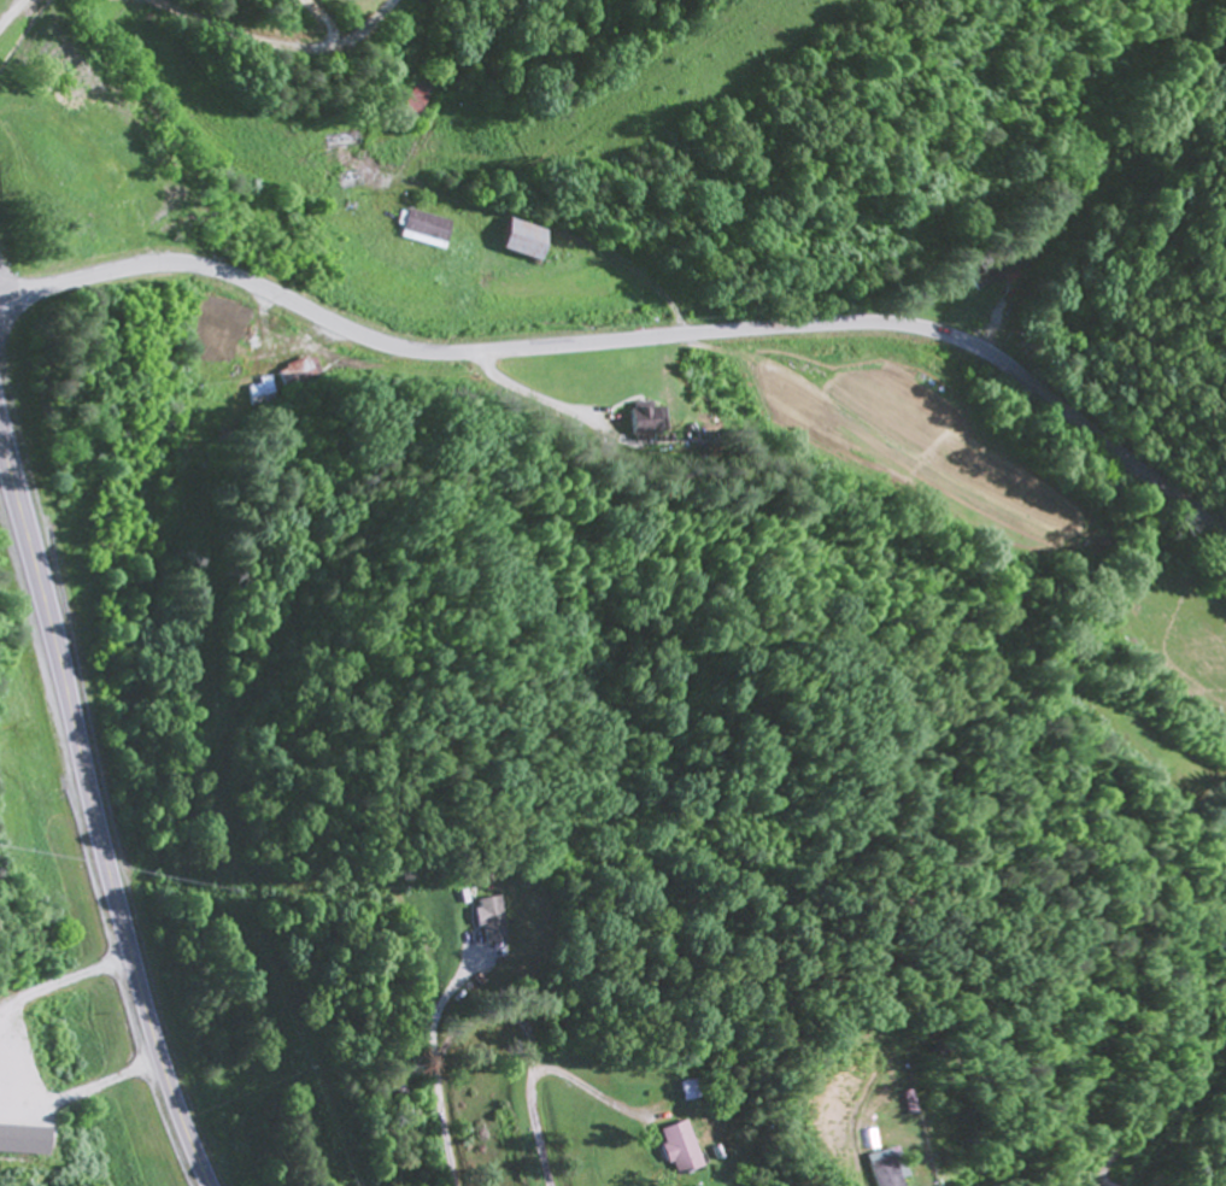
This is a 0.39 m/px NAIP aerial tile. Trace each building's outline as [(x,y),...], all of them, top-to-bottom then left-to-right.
[(422,121),(433,85),(415,79),(403,115),(422,121)] [(397,232),(446,245),(452,225),(402,211),(397,232)] [(505,252),(545,263),(553,233),(513,222),(505,252)] [(277,376),(282,387),(313,371),(308,360),(277,376)] [(279,397),(273,380),(244,390),(251,407),(279,397)] [(626,441),(659,440),(658,405),(624,407),(626,441)] [(472,899),(493,948),(518,937),(497,888),(472,899)] [(692,1125),(662,1134),(677,1181),(707,1171),(692,1125)] [(895,1152),(870,1158),(877,1185),(903,1185),(895,1152)]
